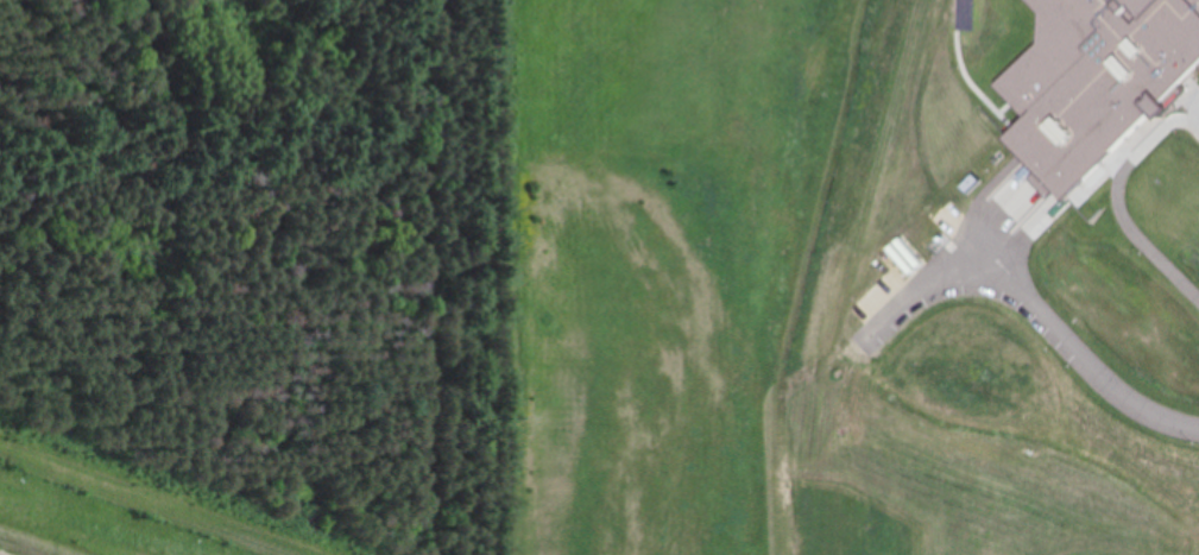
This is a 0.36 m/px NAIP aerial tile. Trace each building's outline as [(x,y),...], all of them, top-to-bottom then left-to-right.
[(1029,10),(1021,0),(1198,0),(1198,62),(1060,202),(997,140),(1021,116),(989,86),(1030,44),(1029,10)]
